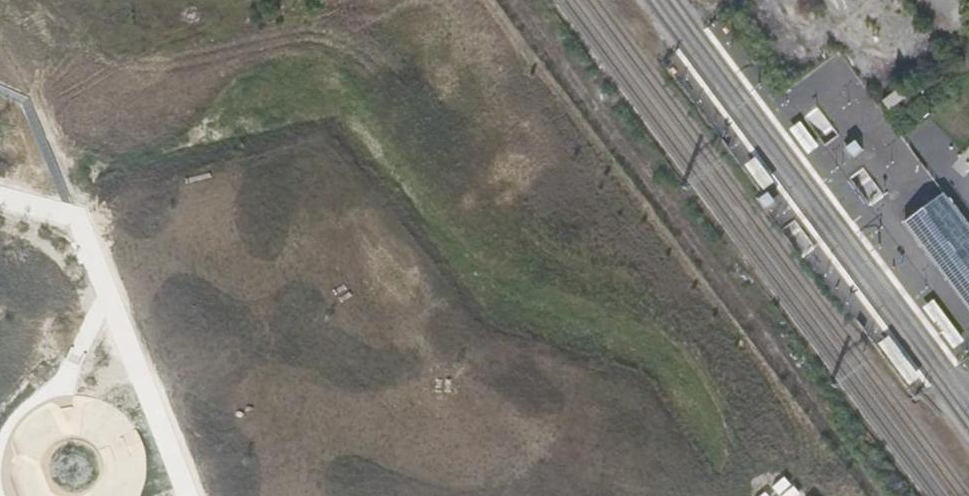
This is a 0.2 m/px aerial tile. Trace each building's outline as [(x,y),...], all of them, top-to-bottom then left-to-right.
[(943,192),(922,208),(905,220),(925,247),(945,274),(968,306),(968,226),(967,223),(943,192)]
